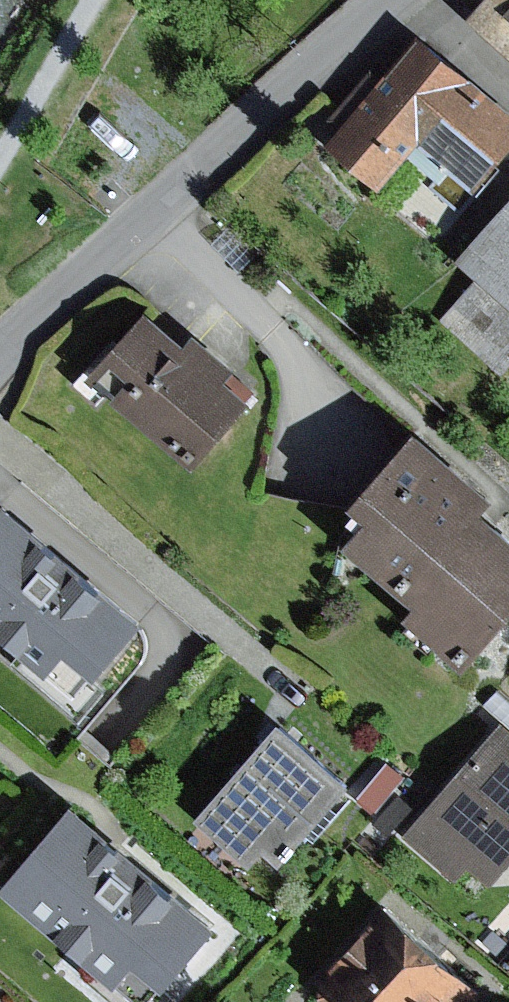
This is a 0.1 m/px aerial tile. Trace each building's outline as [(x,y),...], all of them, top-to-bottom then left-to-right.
[(478,14),(508,41),(508,0),(490,0),(478,14)] [(333,140),(383,182),(424,135),(478,182),(508,146),(508,107),(423,34),(385,78),(374,68),(333,115),(345,126),(333,140)] [(463,255),(483,272),(508,295),(508,203),(463,255)] [(483,272),(442,318),(504,374),(508,369),(508,295),(483,272)] [(142,317),(93,374),(193,462),(253,394),(185,334),(175,346),(142,317)] [(349,539),(425,602),(414,615),(470,662),(508,615),(508,532),(482,509),(496,493),(419,429),(358,502),(371,512),(349,539)] [(0,514),(0,632),(79,698),(141,624),(4,510),(0,514)] [(283,720),(199,817),(254,864),(266,849),(284,865),(356,782),(283,720)] [(503,720),(406,835),(457,878),(470,863),(494,884),(508,866),(508,726),(503,720)] [(390,762),(360,796),(378,811),(407,776),(390,762)] [(78,805),(10,886),(149,1001),(153,1001),(219,923),(78,805)] [(388,906),(325,974),(320,995),(328,1001),(470,1001),(480,991),(388,906)]
